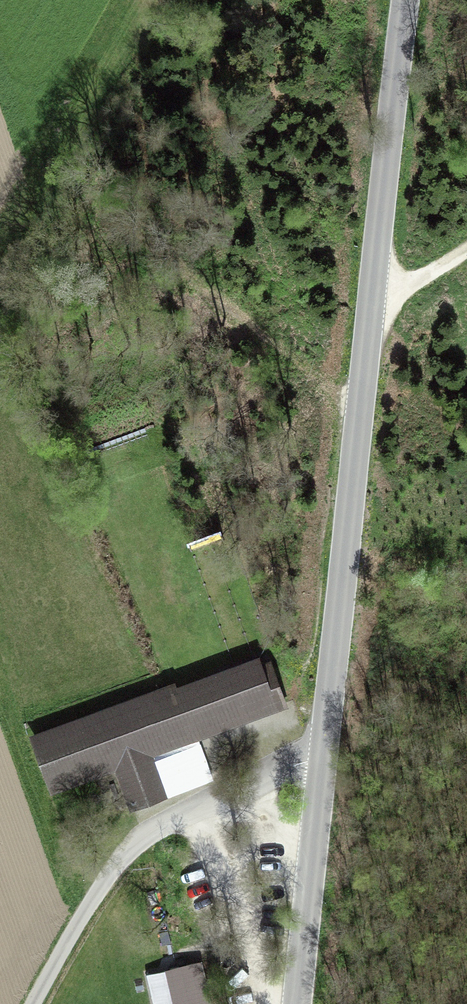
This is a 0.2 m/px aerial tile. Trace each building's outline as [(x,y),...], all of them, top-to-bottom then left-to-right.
[(50,790),(115,766),(130,807),(160,796),(145,755),(283,704),(269,666),(258,670),(255,664),(172,694),(170,690),(32,740),(50,790)] [(199,963),(168,970),(176,1003),(178,1003),(181,1003),(207,1003),(206,1000),(207,1000),(199,963)]
